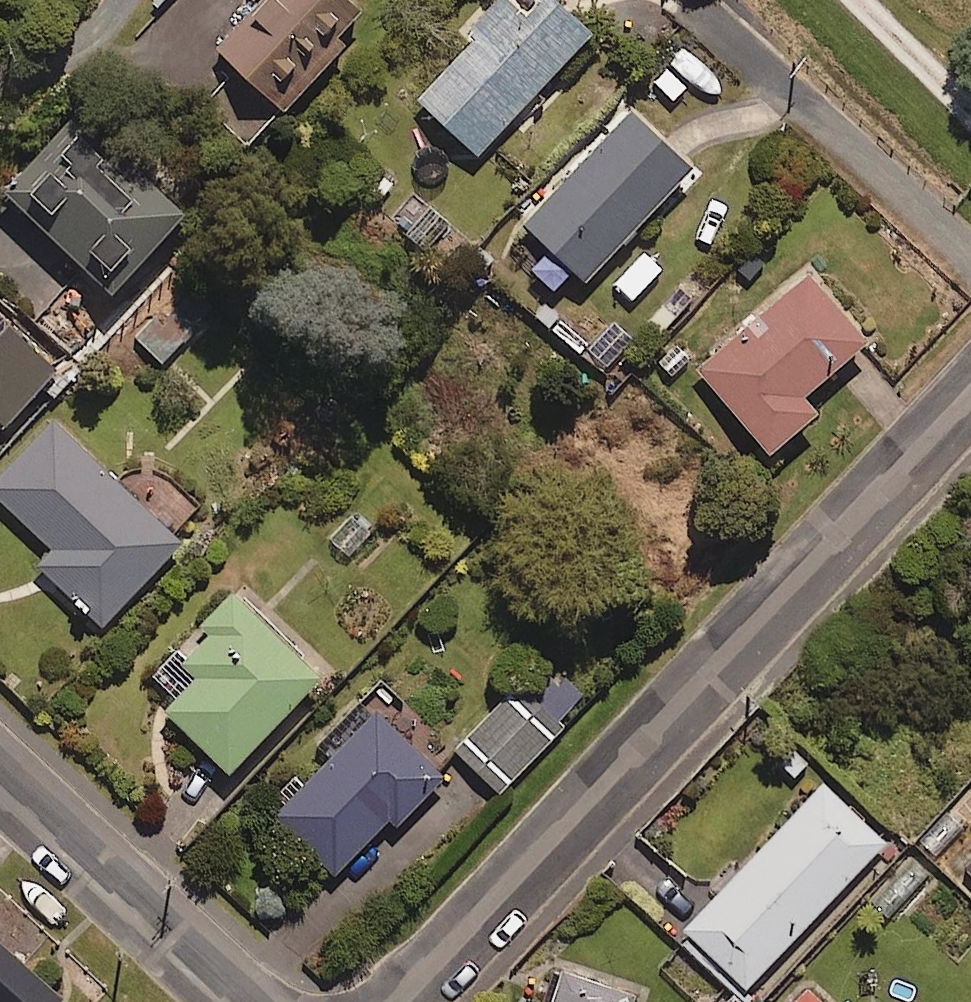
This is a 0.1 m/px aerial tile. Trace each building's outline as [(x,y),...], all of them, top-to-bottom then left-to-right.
[(357,0),(273,0),(224,52),(291,116),(350,54),(340,45),(371,13),(357,0)] [(511,0),(506,0),(468,39),(477,48),(424,103),(483,160),(600,39),(560,0),(556,0),(534,23),(511,0)] [(699,173),(625,105),(607,124),(617,133),(529,227),(593,286),(699,173)] [(193,218),(79,117),(7,197),(121,299),(193,218)] [(411,191),(389,217),(436,257),(458,232),(411,191)] [(873,348),(814,279),(704,374),(779,460),(825,419),(810,403),(873,348)] [(218,308),(196,288),(142,346),(164,366),(218,308)] [(636,347),(610,325),(584,355),(610,377),(636,347)] [(57,424),(0,485),(0,499),(57,553),(42,569),(108,632),(188,547),(57,424)] [(329,682),(240,596),(159,679),(183,702),(170,715),(236,778),(329,682)] [(592,702),(555,667),(522,702),(511,692),(455,751),(503,796),(592,702)] [(449,782),(371,705),(321,756),(332,767),(279,821),(340,881),(395,825),(401,831),(449,782)] [(878,832),(818,775),(671,931),(731,988),(878,832)] [(891,919),(929,876),(903,854),(866,897),(891,919)] [(0,942),(0,1001),(66,1001),(0,942)] [(553,972),(542,1001),(622,1001),(624,996),(553,972)] [(727,990),(715,1001),(739,1001),(727,990)] [(517,994),(515,1001),(541,1001),(517,994)]
